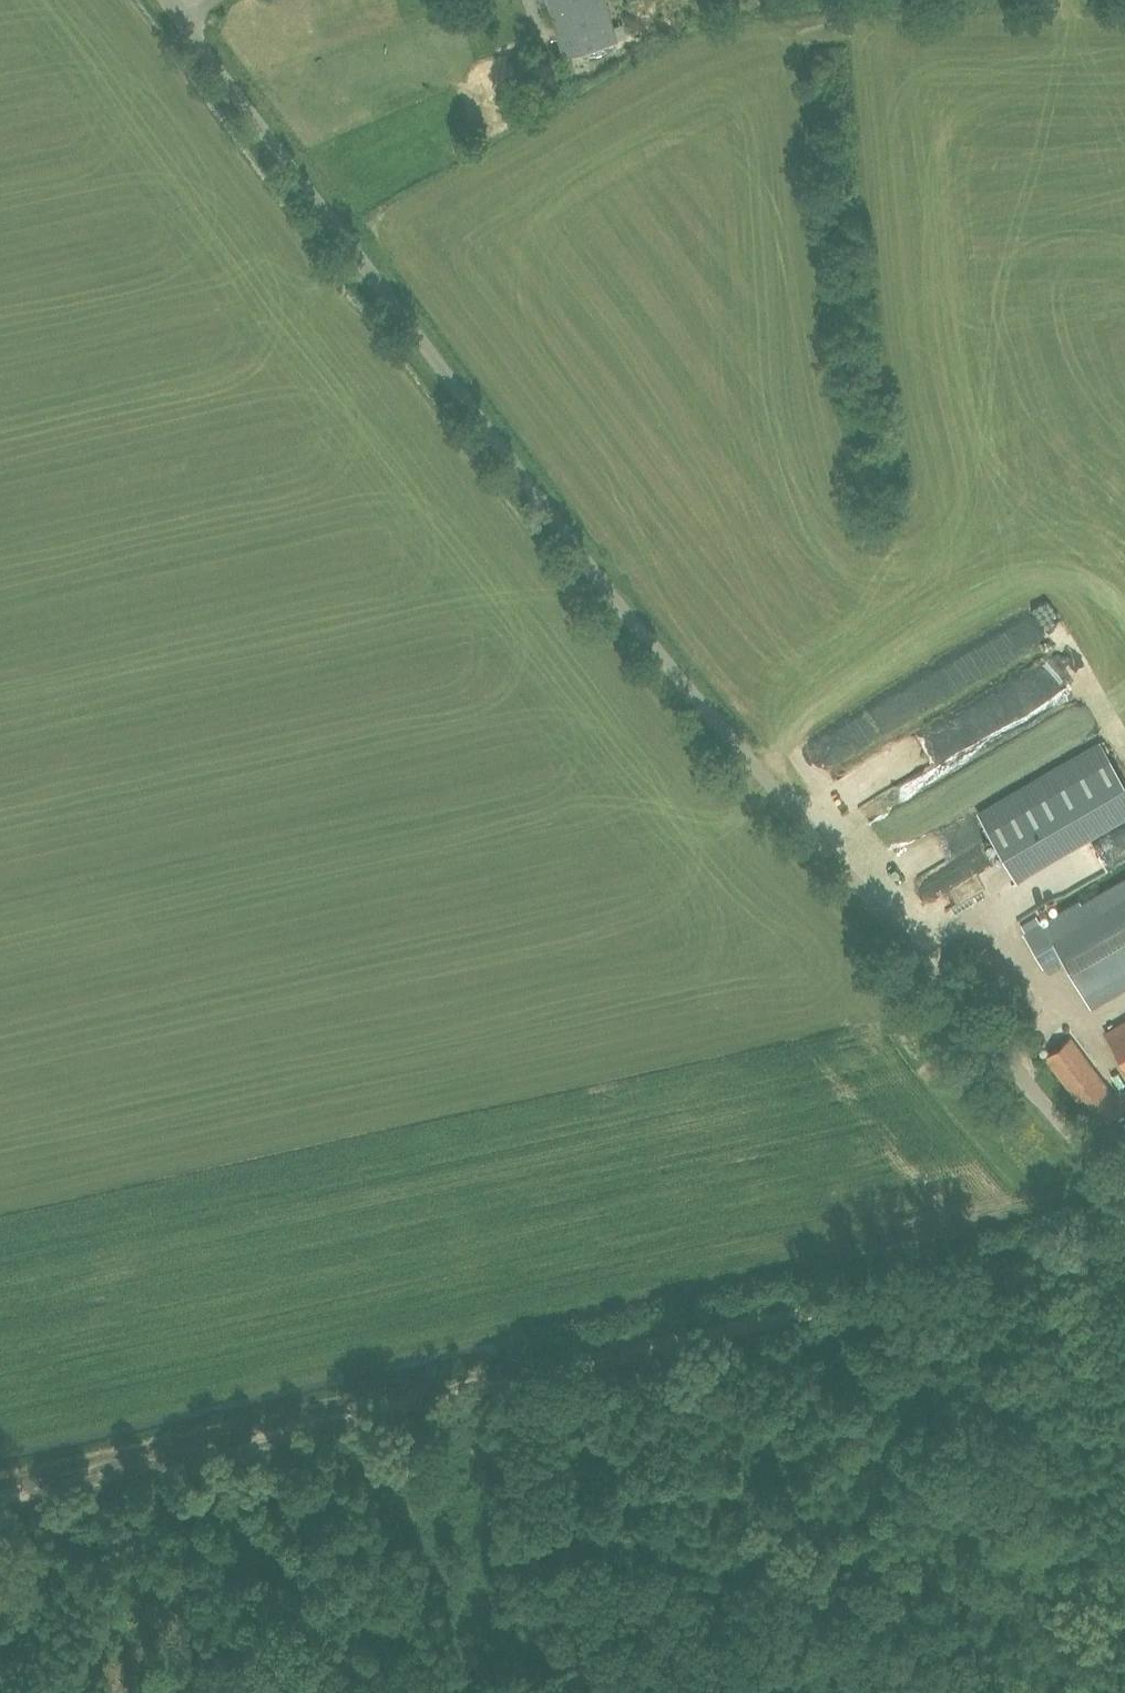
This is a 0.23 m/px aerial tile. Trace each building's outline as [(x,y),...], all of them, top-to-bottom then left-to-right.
[(565,57),(617,42),(677,24),(670,0),(548,0),(565,57)] [(981,815),(1019,881),(1124,820),(1124,732),(981,815)] [(1090,1006),(1124,986),(1124,880),(1083,905),(1080,901),(1024,934),(1043,967),(1061,956),(1090,1006)] [(1106,1033),(1124,1067),(1124,1022),(1106,1033)] [(1094,1124),(1120,1104),(1070,1040),(1045,1059),(1094,1124)]
